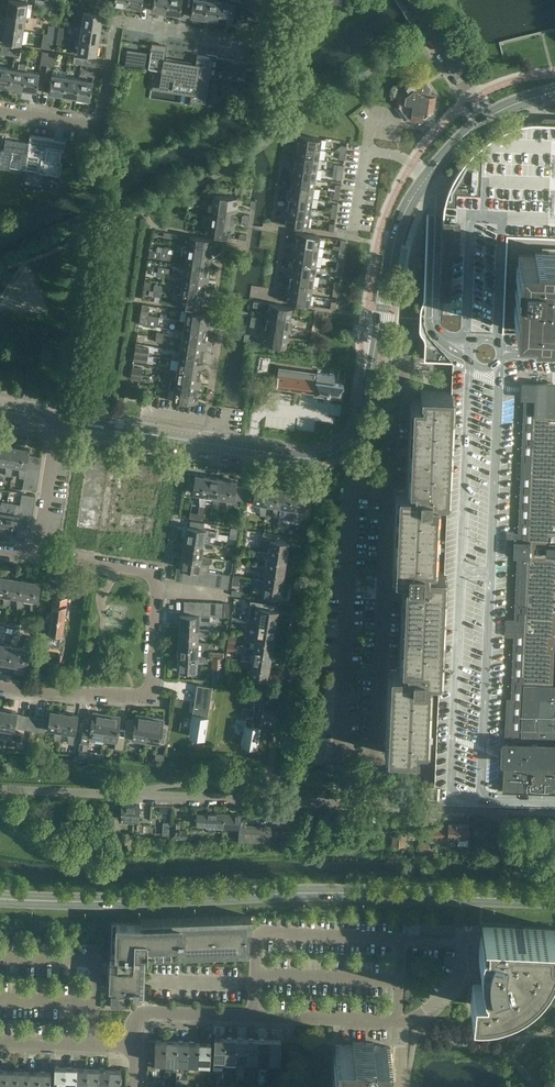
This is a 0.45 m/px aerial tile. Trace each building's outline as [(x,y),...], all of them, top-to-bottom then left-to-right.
[(25,17),(27,3),(10,0),(8,0),(6,14),(25,17)] [(40,0),(35,0),(34,6),(57,10),(58,3),(40,0)] [(127,7),(140,9),(142,0),(128,0),(127,7)] [(167,0),(153,0),(151,11),(165,13),(167,0)] [(165,13),(179,15),(182,0),(167,0),(165,13)] [(207,0),(193,0),(190,17),(204,19),(207,0)] [(208,0),(207,0),(204,19),(218,21),(220,2),(208,0)] [(218,21),(231,23),(232,17),(240,18),(241,14),(242,8),(243,1),(236,0),(229,0),(229,3),(220,2),(218,21)] [(243,1),(242,8),(255,10),(256,3),(243,1)] [(242,8),(241,14),(254,16),(255,10),(242,8)] [(82,25),(101,28),(103,14),(84,11),(82,25)] [(23,30),(25,17),(6,14),(4,27),(23,30)] [(99,42),(101,28),(82,25),(79,39),(99,42)] [(23,30),(4,27),(2,41),(21,44),(23,30)] [(99,42),(79,39),(77,52),(96,55),(99,42)] [(151,43),(147,69),(152,69),(149,88),(183,94),(182,100),(204,103),(208,78),(214,78),(215,70),(244,74),(246,63),(217,59),(218,56),(206,54),(206,57),(197,55),(196,62),(188,60),(188,63),(164,59),(166,46),(151,43)] [(15,47),(1,45),(0,54),(13,56),(15,47)] [(46,66),(48,53),(42,52),(40,65),(46,66)] [(48,53),(46,66),(53,67),(55,54),(48,53)] [(81,65),(82,58),(74,56),(73,63),(81,65)] [(82,58),(81,65),(95,67),(96,60),(82,58)] [(9,88),(22,90),(25,71),(26,64),(19,63),(18,69),(12,68),(9,88)] [(12,68),(0,67),(0,86),(9,88),(12,68)] [(25,71),(22,90),(36,92),(39,73),(25,71)] [(62,96),(65,77),(52,75),(49,94),(62,96)] [(79,79),(65,77),(62,96),(76,98),(79,79)] [(79,79),(76,98),(90,100),(93,81),(79,79)] [(398,90),(395,107),(401,108),(400,113),(405,119),(421,122),(422,117),(428,117),(434,112),(437,96),(431,95),(432,90),(427,83),(410,81),(409,86),(404,85),(398,90)] [(422,328),(423,328),(425,328),(424,343),(424,359),(452,360),(453,360),(456,361),(472,362),(455,773),(470,774),(469,790),(502,791),(554,793),(554,329),(552,329),(552,332),(531,331),(503,330),(504,299),(507,240),(507,234),(554,236),(554,124),(552,124),(550,124),(546,123),(543,123),(538,123),(537,123),(535,123),(533,123),(531,123),(529,123),(527,124),(525,124),(523,124),(521,125),(518,125),(516,126),(514,127),(512,127),(509,129),(505,130),(505,131),(501,133),(500,133),(498,135),(495,136),(493,137),(491,138),(490,139),(487,141),(486,142),(484,144),(482,145),(480,147),(478,149),(476,151),(473,154),(470,156),(468,159),(465,162),(463,164),(461,167),(460,169),(458,171),(458,172),(456,174),(455,176),(453,181),(452,182),(451,185),(450,187),(449,189),(448,191),(448,192),(447,194),(447,197),(446,198),(445,201),(444,205),(444,206),(444,209),(443,211),(443,213),(443,215),(443,216),(443,218),(443,221),(442,236),(445,237),(444,256),(451,256),(450,280),(440,280),(439,280),(433,279),(432,279),(427,279),(426,296),(427,296),(426,311),(422,311),(422,312),(423,312),(423,319),(423,320),(423,326),(423,327),(422,327),(422,328)] [(26,159),(30,135),(29,135),(28,143),(5,139),(3,150),(1,149),(0,154),(0,167),(9,169),(9,167),(25,169),(26,159)] [(26,164),(25,169),(39,171),(38,172),(60,176),(62,161),(60,161),(61,151),(63,151),(65,141),(54,139),(30,135),(26,159),(26,164)] [(319,149),(321,139),(296,135),(295,140),(297,140),(297,146),(319,149)] [(318,159),(319,149),(297,146),(296,151),(294,151),(293,155),(318,159)] [(316,169),(318,159),(293,155),(292,159),(295,160),(294,165),(316,169)] [(316,169),(294,165),(293,171),(291,171),(290,175),(315,178),(320,179),(322,170),(316,169)] [(313,188),(315,178),(290,175),(289,179),(292,179),(291,185),(313,188)] [(312,198),(313,188),(291,185),(290,191),(288,190),(287,194),(312,198)] [(310,208),(312,198),(287,194),(286,199),(288,199),(288,205),(310,208)] [(236,198),(214,195),(212,205),(237,208),(238,204),(235,204),(236,198)] [(237,208),(212,205),(211,214),(233,218),(234,212),(236,212),(237,208)] [(309,217),(310,208),(288,205),(287,210),(285,210),(284,213),(309,217)] [(285,224),(307,228),(309,217),(284,213),(283,218),(285,218),(285,224)] [(211,214),(211,217),(209,224),(234,228),(235,224),(232,223),(233,218),(211,214)] [(208,234),(230,238),(231,232),(233,232),(234,228),(209,224),(208,234)] [(320,236),(295,232),(294,237),(296,237),(295,243),(318,247),(320,236)] [(214,240),(190,236),(188,246),(211,250),(212,244),(214,245),(214,240)] [(344,251),(345,244),(345,241),(340,240),(339,246),(333,245),(332,249),(339,250),(344,251)] [(316,256),(318,247),(295,243),(295,248),(292,248),(292,252),(316,256)] [(183,245),(181,255),(187,256),(211,260),(212,256),(210,255),(211,250),(188,246),(183,245)] [(171,254),(168,253),(161,252),(149,250),(148,257),(170,260),(171,254)] [(315,266),(316,256),(292,252),(291,256),(293,257),(292,262),(315,266)] [(514,327),(517,327),(531,328),(531,331),(552,332),(552,329),(554,329),(554,252),(534,252),(534,255),(520,254),(518,254),(518,255),(515,316),(514,327)] [(187,256),(185,266),(208,269),(209,264),(211,264),(211,260),(187,256)] [(313,276),(315,266),(292,262),(291,268),(289,268),(289,272),(313,276)] [(185,266),(184,275),(208,279),(209,275),(207,275),(208,269),(185,266)] [(312,286),(313,276),(289,272),(288,276),(290,277),(289,282),(312,286)] [(184,275),(182,285),(205,289),(206,283),(208,283),(208,279),(184,275)] [(310,295),(312,286),(289,282),(288,288),(286,287),(285,291),(310,295)] [(182,285),(181,295),(205,298),(206,295),(204,294),(205,289),(182,285)] [(286,301),(308,305),(310,295),(285,291),(285,295),(287,296),(286,301)] [(179,305),(202,309),(202,303),(204,303),(205,298),(181,295),(179,305)] [(140,314),(147,315),(148,305),(142,304),(140,314)] [(291,307),(269,304),(268,310),(266,309),(265,314),(290,317),(291,307)] [(209,315),(208,315),(181,311),(179,320),(185,321),(210,325),(210,321),(208,321),(209,315)] [(149,319),(146,318),(147,315),(140,314),(139,324),(148,325),(149,319)] [(288,327),(290,317),(265,314),(264,318),(267,318),(266,324),(288,327)] [(185,321),(183,331),(206,335),(207,329),(209,329),(210,325),(185,321)] [(286,337),(288,327),(266,324),(265,329),(263,329),(262,333),(286,337)] [(183,331),(182,340),(207,344),(207,340),(205,340),(206,335),(183,331)] [(263,343),(285,347),(286,337),(262,333),(261,337),(264,338),(263,343)] [(203,354),(204,348),(206,349),(207,344),(182,340),(180,350),(203,354)] [(134,353),(147,355),(148,348),(135,346),(134,353)] [(180,350),(179,360),(203,364),(204,360),(202,360),(203,354),(180,350)] [(147,355),(134,353),(133,360),(146,362),(147,355)] [(179,360),(177,370),(200,374),(201,368),(203,368),(203,364),(179,360)] [(130,378),(140,380),(142,368),(132,367),(130,378)] [(278,367),(276,387),(342,396),(343,385),(333,383),(334,375),(278,367)] [(177,370),(176,380),(200,384),(201,380),(199,379),(200,374),(177,370)] [(197,393),(198,388),(200,388),(200,384),(176,380),(170,379),(169,389),(174,389),(197,393)] [(130,385),(128,397),(135,398),(137,386),(130,385)] [(173,400),(197,404),(198,399),(196,399),(197,393),(174,389),(173,400)] [(413,400),(411,446),(409,485),(411,486),(411,490),(436,491),(436,498),(446,498),(451,391),(420,390),(420,396),(422,396),(421,400),(413,400)] [(1,445),(0,451),(0,463),(5,464),(5,475),(11,476),(13,465),(12,465),(15,447),(1,445)] [(24,478),(24,475),(25,469),(26,467),(27,462),(28,455),(29,449),(15,447),(12,465),(13,465),(18,466),(19,477),(24,478)] [(40,464),(41,457),(28,455),(27,462),(40,464)] [(39,471),(40,464),(27,462),(26,467),(25,469),(39,471)] [(38,477),(39,471),(25,469),(24,475),(38,477)] [(37,484),(38,477),(24,475),(24,478),(23,482),(37,484)] [(209,477),(195,475),(192,493),(198,494),(199,505),(205,506),(207,496),(206,495),(209,477)] [(222,479),(209,477),(206,495),(207,496),(212,496),(213,508),(218,508),(220,498),(219,498),(222,479)] [(236,481),(222,479),(219,498),(220,498),(225,498),(226,510),(231,510),(233,502),(233,499),(235,485),(236,481)] [(36,490),(37,484),(23,482),(22,488),(36,490)] [(255,488),(252,502),(252,503),(259,504),(260,515),(265,516),(267,505),(266,505),(269,486),(255,484),(255,488)] [(235,485),(233,499),(237,500),(252,502),(255,488),(235,485)] [(282,488),(269,486),(266,505),(267,505),(272,506),(273,517),(278,518),(280,507),(279,507),(282,488)] [(279,515),(278,518),(279,518),(279,516),(283,516),(283,518),(286,519),(287,519),(292,520),(293,516),(302,517),(303,510),(306,494),(296,492),(297,490),(282,488),(279,507),(280,507),(279,515)] [(398,489),(396,535),(395,575),(405,575),(433,576),(433,570),(436,498),(436,491),(411,490),(398,489)] [(34,503),(35,497),(21,494),(20,501),(34,503)] [(20,501),(20,504),(19,508),(33,510),(34,503),(20,501)] [(18,515),(18,514),(19,508),(20,504),(15,504),(11,514),(5,513),(2,531),(16,534),(17,527),(18,521),(18,515)] [(32,516),(33,510),(19,508),(18,514),(32,516)] [(31,523),(32,516),(18,514),(18,515),(18,521),(31,523)] [(190,520),(189,527),(203,529),(204,523),(190,520)] [(30,529),(31,523),(18,521),(17,527),(30,529)] [(203,543),(204,537),(215,537),(216,531),(203,529),(189,527),(187,527),(185,540),(203,543)] [(269,547),(268,553),(286,556),(288,542),(272,540),(273,533),(263,532),(262,538),(259,538),(258,543),(269,547)] [(185,540),(182,554),(201,557),(201,556),(202,551),(213,550),(214,544),(203,543),(185,540)] [(227,546),(226,555),(233,556),(234,547),(227,546)] [(284,570),(286,556),(268,553),(257,551),(256,557),(267,561),(266,566),(266,567),(284,570)] [(190,569),(197,570),(199,571),(199,570),(203,571),(208,572),(209,563),(211,563),(212,558),(201,556),(201,557),(182,554),(180,568),(184,568),(190,569)] [(282,583),(284,570),(266,567),(266,566),(255,565),(254,570),(265,574),(264,580),(264,581),(282,583)] [(188,583),(190,569),(184,568),(182,582),(188,583)] [(188,583),(195,584),(197,570),(190,569),(188,583)] [(195,584),(201,585),(203,571),(199,570),(199,571),(197,570),(195,584)] [(443,571),(433,570),(433,576),(405,575),(401,669),(429,670),(428,677),(439,677),(443,571)] [(201,585),(208,586),(210,572),(208,572),(203,571),(201,585)] [(208,586),(214,587),(216,573),(210,572),(208,586)] [(214,587),(221,588),(223,574),(216,573),(214,587)] [(223,574),(221,588),(227,589),(230,575),(223,574)] [(0,576),(0,594),(3,595),(3,606),(9,607),(10,596),(13,578),(0,576)] [(26,580),(13,578),(10,596),(16,597),(17,608),(22,609),(23,602),(24,598),(23,598),(26,580)] [(280,597),(282,583),(264,581),(264,580),(253,578),(252,584),(263,588),(261,594),(280,597)] [(23,602),(30,603),(30,610),(36,611),(40,582),(26,580),(23,598),(24,598),(23,602)] [(55,633),(62,634),(68,597),(53,595),(51,613),(49,612),(46,615),(46,619),(48,621),(49,621),(47,636),(55,637),(55,633)] [(248,611),(246,619),(257,621),(257,622),(276,625),(278,610),(277,610),(278,605),(249,601),(249,606),(248,611)] [(210,616),(203,616),(198,616),(198,615),(197,615),(190,615),(183,615),(180,615),(179,629),(198,629),(198,623),(210,621),(210,616)] [(273,638),(276,625),(257,622),(257,621),(246,619),(246,625),(245,632),(255,634),(255,635),(273,638)] [(179,629),(179,642),(197,643),(198,637),(209,635),(209,629),(198,629),(179,629)] [(271,652),(273,638),(255,635),(255,634),(245,632),(244,638),(254,642),(253,648),(253,649),(271,652)] [(13,665),(16,646),(17,646),(18,635),(13,635),(8,645),(3,644),(2,644),(0,660),(0,663),(13,665)] [(229,636),(228,644),(235,645),(236,637),(229,636)] [(22,647),(17,646),(16,646),(13,665),(27,667),(32,637),(26,637),(22,647)] [(179,642),(178,656),(197,657),(197,656),(197,650),(208,649),(208,643),(197,643),(179,642)] [(237,645),(236,654),(246,655),(247,654),(252,656),(251,661),(251,662),(269,665),(271,652),(253,649),(253,648),(237,645)] [(208,657),(197,656),(197,657),(178,656),(177,670),(196,671),(196,664),(208,662),(208,657)] [(222,658),(211,658),(211,668),(222,668),(222,658)] [(267,679),(269,665),(251,662),(251,661),(240,660),(239,665),(250,669),(249,676),(267,679)] [(390,669),(388,714),(387,754),(417,756),(418,749),(416,749),(416,745),(425,745),(428,677),(429,670),(401,669),(390,669)] [(197,685),(188,736),(204,739),(212,688),(197,685)] [(255,697),(253,710),(262,711),(264,698),(255,697)] [(16,714),(17,712),(3,710),(0,727),(0,728),(1,728),(6,729),(7,740),(12,741),(14,728),(16,714)] [(50,710),(49,719),(47,729),(48,729),(54,730),(54,741),(60,742),(61,731),(64,712),(50,710)] [(78,715),(64,712),(61,731),(67,732),(68,743),(73,744),(78,715)] [(80,742),(79,750),(87,751),(88,744),(89,744),(89,741),(95,742),(103,743),(103,738),(107,714),(93,712),(91,725),(84,724),(81,743),(80,742)] [(23,715),(16,714),(14,728),(20,729),(23,715)] [(107,714),(103,738),(116,740),(115,748),(123,749),(125,737),(125,730),(118,729),(120,716),(107,714)] [(125,737),(145,740),(149,716),(136,714),(135,721),(127,720),(125,730),(125,737)] [(29,716),(23,715),(20,729),(27,730),(29,716)] [(36,717),(29,716),(27,730),(34,731),(36,717)] [(149,716),(145,740),(166,742),(169,723),(162,722),(163,718),(149,716)] [(42,718),(36,717),(34,731),(40,732),(42,718)] [(245,722),(242,745),(256,747),(260,723),(261,719),(252,718),(246,717),(245,722)] [(49,719),(42,718),(40,732),(47,733),(48,729),(47,729),(49,719)] [(440,786),(427,786),(427,799),(440,799),(440,786)] [(143,806),(140,806),(121,805),(121,817),(120,823),(130,823),(130,817),(139,818),(139,814),(143,815),(143,806)] [(222,825),(223,813),(206,812),(206,814),(197,813),(196,823),(206,824),(222,825)] [(223,813),(222,825),(240,826),(239,830),(245,830),(244,841),(270,842),(271,826),(245,825),(245,819),(240,819),(241,814),(223,813)] [(171,838),(186,839),(186,832),(179,831),(179,824),(172,823),(171,838)] [(448,837),(467,837),(468,825),(448,824),(448,831),(441,830),(427,829),(427,835),(448,837)] [(406,835),(393,834),(392,844),(405,845),(406,835)] [(111,923),(110,962),(108,962),(107,976),(110,976),(109,985),(109,994),(133,993),(133,992),(137,993),(137,995),(144,995),(144,982),(143,982),(143,978),(143,977),(144,971),(144,969),(144,964),(144,962),(144,955),(144,954),(147,954),(147,956),(147,954),(157,954),(157,956),(171,956),(171,954),(190,953),(190,955),(204,955),(204,952),(223,952),(223,954),(237,953),(237,951),(247,951),(247,945),(249,945),(250,936),(246,935),(246,928),(252,927),(251,917),(140,921),(140,924),(111,923)] [(453,924),(421,922),(420,934),(453,936),(453,924)] [(482,926),(482,934),(481,936),(480,942),(480,947),(480,952),(480,957),(480,962),(481,967),(482,972),(484,978),(483,981),(483,982),(472,982),(470,1004),(476,1005),(481,1005),(485,1004),(490,1004),(496,1003),(501,1001),(504,1000),(509,998),(512,997),(517,994),(520,993),(524,990),(529,986),(533,983),(535,980),(539,976),(542,972),(545,968),(546,966),(548,962),(551,957),(553,952),(554,947),(554,944),(554,942),(554,929),(554,928),(482,925),(482,926)] [(124,1008),(124,997),(111,996),(110,1007),(124,1008)] [(214,1060),(225,1060),(226,1038),(215,1037),(214,1060)] [(237,1038),(226,1038),(225,1060),(236,1061),(237,1038)] [(248,1039),(237,1038),(236,1061),(247,1061),(248,1039)] [(259,1039),(248,1039),(247,1061),(258,1062),(259,1039)] [(270,1040),(259,1039),(258,1062),(269,1062),(270,1040)] [(154,1063),(166,1063),(167,1041),(155,1040),(154,1063)] [(270,1040),(269,1062),(280,1063),(281,1040),(270,1040)] [(166,1063),(177,1064),(178,1041),(167,1041),(166,1063)] [(177,1064),(188,1064),(188,1042),(178,1041),(177,1064)] [(188,1064),(199,1065),(200,1042),(188,1042),(188,1064)] [(199,1065),(210,1065),(211,1043),(200,1042),(199,1065)] [(390,1047),(373,1047),(373,1043),(353,1042),(353,1046),(336,1045),(334,1086),(389,1086),(390,1047)] [(65,1067),(54,1066),(53,1086),(65,1086),(65,1067)] [(76,1067),(65,1067),(65,1086),(76,1086),(76,1067)] [(87,1068),(76,1067),(76,1086),(87,1086),(87,1068)] [(87,1068),(87,1086),(97,1086),(98,1068),(87,1068)] [(109,1069),(98,1068),(97,1086),(109,1086),(109,1069)] [(121,1069),(109,1069),(109,1086),(120,1086),(121,1069)] [(17,1070),(6,1070),(6,1086),(17,1086),(17,1070)] [(17,1070),(17,1086),(27,1086),(28,1071),(17,1070)] [(28,1071),(27,1086),(39,1086),(39,1071),(28,1071)] [(51,1072),(39,1071),(39,1086),(50,1086),(51,1072)]
